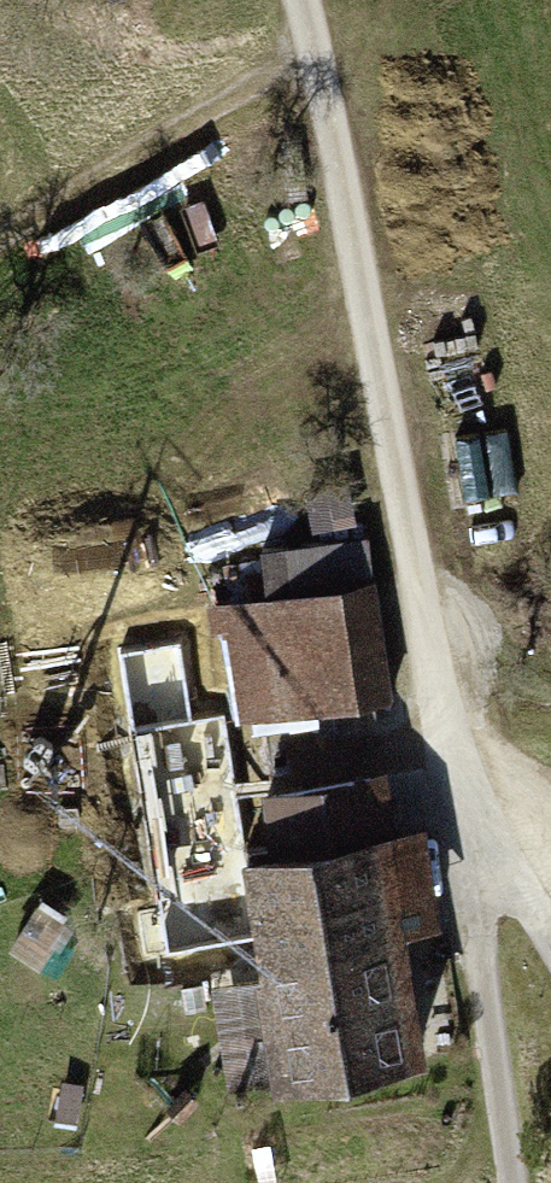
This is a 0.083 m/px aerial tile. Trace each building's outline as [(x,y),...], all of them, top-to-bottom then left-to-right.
[(127,811),(113,823),(140,994),(224,981),(239,1082),(393,1058),(374,940),(417,933),(404,850),(374,855),(364,788),(223,810),(208,717),(382,690),(358,541),(255,557),(262,600),(196,611),(200,638),(135,649),(149,739),(116,744),(127,811)]
